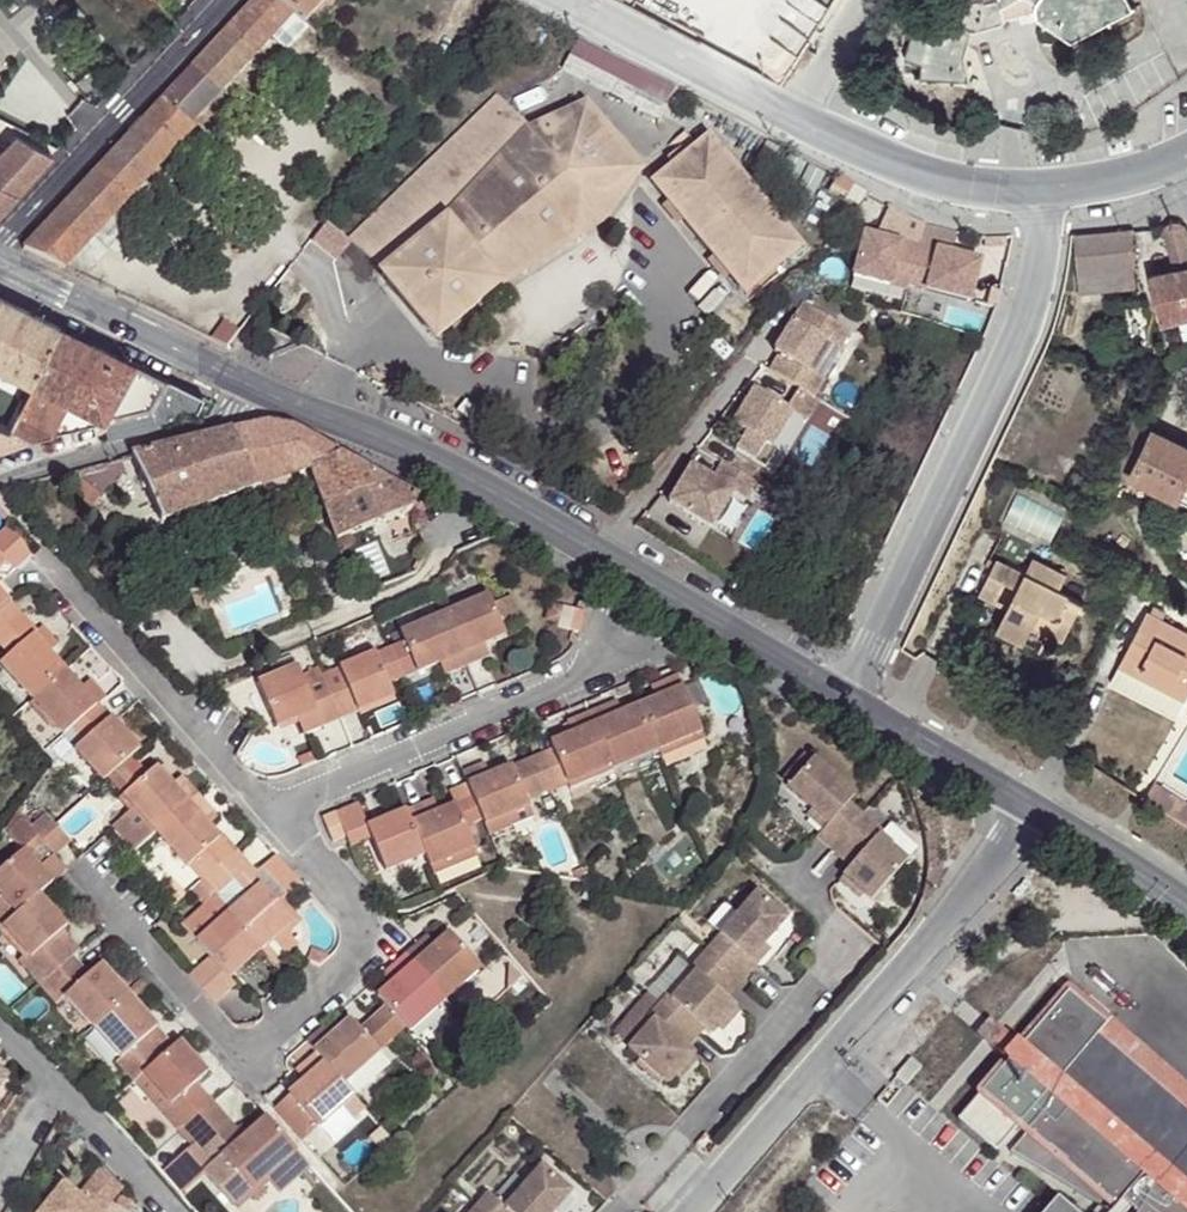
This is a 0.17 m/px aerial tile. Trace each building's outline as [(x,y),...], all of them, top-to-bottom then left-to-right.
[(279,0),(255,0),(191,69),(217,94),(219,91),(260,46),(273,34),(293,13),(279,0)] [(293,13),(305,22),(310,16),(326,0),(279,0),(293,13)] [(973,30),(1003,24),(1008,22),(1009,16),(1001,1),(1003,0),(964,0),(965,0),(957,24),(973,30)] [(1038,2),(1039,12),(1043,21),(1074,40),(1133,12),(1130,0),(1039,0),(1038,2)] [(288,49),(309,26),(305,22),(293,13),(273,34),(288,49)] [(967,53),(968,47),(959,43),(961,35),(955,33),(918,21),(908,57),(925,63),(924,75),(973,78),(967,53)] [(968,47),(973,30),(957,24),(955,33),(961,35),(959,43),(968,47)] [(566,62),(560,74),(658,122),(663,111),(566,62)] [(217,94),(191,69),(162,100),(189,123),(217,94)] [(552,135),(586,106),(524,131),(493,99),(343,244),(374,277),(434,227),(503,155),(548,159),(552,135)] [(128,198),(194,127),(189,123),(162,100),(97,169),(128,198)] [(628,158),(586,106),(552,135),(548,159),(503,155),(434,227),(374,277),(370,280),(423,344),(489,292),(577,236),(582,199),(606,200),(622,185),(628,158)] [(47,159),(14,138),(0,153),(0,210),(47,159)] [(690,156),(681,163),(653,185),(744,296),(800,250),(709,140),(690,156)] [(675,155),(681,163),(690,156),(684,148),(675,155)] [(638,171),(628,158),(622,185),(606,200),(582,199),(577,236),(607,218),(638,171)] [(124,202),(128,198),(97,169),(22,249),(63,268),(111,217),(124,202)] [(909,213),(906,225),(914,232),(922,235),(926,220),(914,215),(909,213)] [(1161,227),(1170,270),(1181,319),(1186,318),(1186,228),(1186,226),(1184,224),(1176,220),(1175,220),(1168,221),(1161,227)] [(928,236),(945,242),(949,227),(943,226),(932,222),(928,236)] [(304,248),(326,267),(343,247),(321,226),(304,248)] [(1127,228),(1074,233),(1076,267),(1130,263),(1127,228)] [(919,248),(865,234),(853,276),(907,291),(909,287),(919,248)] [(920,245),(919,248),(909,287),(970,303),(981,261),(920,245)] [(1130,263),(1076,267),(1073,268),(1074,279),(1074,289),(1142,283),(1141,263),(1130,263)] [(1181,319),(1170,270),(1145,276),(1156,324),(1181,319)] [(0,296),(0,366),(29,381),(59,324),(28,309),(13,302),(0,296)] [(850,331),(803,304),(775,353),(780,355),(770,371),(799,388),(815,398),(825,380),(808,370),(826,342),(839,350),(850,331)] [(225,348),(237,331),(224,322),(211,341),(225,348)] [(166,378),(59,324),(29,381),(8,426),(31,436),(102,419),(105,437),(192,416),(197,406),(202,398),(200,397),(166,381),(166,378)] [(601,354),(589,362),(596,371),(607,362),(601,354)] [(1093,371),(1089,381),(1106,386),(1109,376),(1093,371)] [(786,409),(791,412),(807,421),(819,400),(815,398),(799,388),(786,409)] [(769,449),(791,412),(786,409),(754,389),(732,426),(744,434),(735,450),(764,468),(774,452),(769,449)] [(232,431),(256,488),(310,468),(326,506),(387,478),(341,452),(291,428),(266,422),(232,431)] [(8,426),(0,423),(0,448),(31,436),(8,426)] [(1116,450),(1136,461),(1150,433),(1131,423),(1116,450)] [(161,521),(256,488),(232,431),(130,456),(161,521)] [(1127,478),(1171,502),(1176,492),(1186,471),(1186,453),(1150,433),(1136,461),(1127,478)] [(1106,468),(1127,478),(1136,461),(1116,450),(1106,468)] [(124,472),(121,464),(86,475),(98,497),(124,472)] [(757,485),(724,465),(714,482),(693,468),(671,505),(713,530),(734,495),(746,502),(757,485)] [(1176,492),(1186,497),(1186,471),(1176,492)] [(98,497),(86,475),(62,482),(89,506),(98,497)] [(326,506),(338,536),(413,509),(418,497),(387,478),(326,506)] [(1186,511),(1186,497),(1176,492),(1171,502),(1186,511)] [(418,497),(413,509),(419,511),(422,507),(423,503),(421,499),(418,497)] [(35,554),(10,527),(0,535),(0,550),(10,561),(16,569),(35,554)] [(0,550),(0,570),(10,561),(0,550)] [(1034,615),(1033,617),(1065,633),(1082,595),(1058,584),(1065,568),(1047,561),(1033,554),(1024,570),(996,557),(980,591),(997,598),(1004,578),(1017,585),(1003,618),(1022,626),(1027,612),(1034,615)] [(203,588),(191,593),(201,615),(212,610),(203,588)] [(9,600),(0,590),(0,609),(9,600)] [(503,626),(495,605),(491,595),(402,632),(406,641),(419,672),(442,663),(447,677),(485,660),(481,647),(506,636),(503,626)] [(512,597),(495,605),(503,626),(520,618),(512,597)] [(10,656),(37,632),(9,600),(0,609),(0,644),(10,656)] [(551,604),(546,625),(573,632),(577,610),(551,604)] [(1147,607),(1144,614),(1157,620),(1160,613),(1147,607)] [(584,612),(577,610),(573,632),(580,633),(584,612)] [(1029,625),(1033,617),(1034,615),(1027,612),(1022,626),(1003,618),(999,626),(1042,644),(1047,634),(1029,625)] [(1109,688),(1177,720),(1186,699),(1186,634),(1157,620),(1144,614),(1109,688)] [(0,665),(67,737),(73,731),(101,706),(109,698),(97,685),(87,695),(82,689),(52,656),(48,651),(57,641),(43,626),(37,632),(10,656),(0,665)] [(61,645),(57,641),(48,651),(52,656),(61,645)] [(419,672),(406,641),(390,648),(404,679),(419,672)] [(389,684),(404,679),(390,648),(376,654),(389,684)] [(259,683),(278,729),(297,721),(315,712),(322,728),(396,697),(389,684),(376,654),(306,683),(299,667),(298,667),(276,676),(259,683)] [(271,666),(276,676),(298,667),(293,656),(271,666)] [(552,745),(554,750),(569,784),(613,765),(614,771),(660,753),(703,734),(679,675),(662,682),(668,696),(656,701),(622,715),(612,719),(607,706),(574,720),(579,733),(552,745)] [(87,695),(97,685),(92,679),(82,689),(87,695)] [(668,696),(662,682),(651,686),(656,701),(668,696)] [(617,703),(607,706),(612,719),(622,715),(617,703)] [(141,751),(101,706),(73,731),(86,745),(78,753),(106,783),(110,778),(122,767),(141,751)] [(315,712),(297,721),(303,735),(322,728),(315,712)] [(660,753),(662,758),(706,740),(703,734),(660,753)] [(554,750),(531,759),(546,793),(569,784),(554,750)] [(790,785),(812,758),(804,752),(781,779),(790,785)] [(318,765),(314,756),(299,763),(302,772),(318,765)] [(831,849),(862,814),(849,801),(855,795),(812,758),(790,785),(788,787),(812,808),(830,823),(823,831),(817,836),(831,849)] [(486,778),(491,777),(486,763),(480,766),(486,778)] [(613,765),(569,784),(571,789),(614,771),(613,765)] [(516,774),(513,767),(491,777),(486,778),(480,766),(464,773),(469,786),(474,798),(483,820),(487,828),(490,837),(535,818),(531,808),(527,800),(516,774)] [(138,784),(122,767),(110,778),(124,797),(138,784)] [(157,767),(138,784),(124,797),(126,798),(157,831),(190,868),(210,851),(222,839),(207,822),(202,816),(212,807),(186,779),(176,789),(172,783),(157,767)] [(543,794),(531,767),(516,774),(527,800),(543,794)] [(182,775),(172,783),(176,789),(186,779),(182,775)] [(426,857),(432,870),(477,850),(467,826),(483,820),(474,798),(469,786),(451,793),(456,805),(439,811),(428,816),(424,804),(407,811),(422,845),(426,857)] [(1186,823),(1186,800),(1161,786),(1151,805),(1186,823)] [(111,832),(131,854),(157,831),(126,798),(119,804),(128,816),(111,832)] [(434,799),(424,804),(428,816),(439,811),(434,799)] [(333,815),(343,839),(348,838),(352,849),(373,840),(382,862),(387,874),(426,857),(422,845),(407,811),(370,827),(360,804),(333,815)] [(217,812),(212,807),(202,816),(207,822),(217,812)] [(830,823),(812,808),(805,815),(823,831),(830,823)] [(18,811),(3,832),(7,837),(26,820),(18,811)] [(47,813),(44,816),(69,844),(72,841),(47,813)] [(883,832),(862,814),(831,849),(851,867),(843,875),(872,901),(907,860),(879,836),(883,832)] [(335,843),(343,839),(333,815),(324,818),(335,843)] [(41,838),(57,855),(69,844),(44,816),(32,827),(31,827),(41,838)] [(7,837),(22,854),(26,850),(41,838),(31,827),(32,827),(26,820),(7,837)] [(883,832),(879,836),(907,860),(917,849),(889,824),(883,832)] [(43,868),(57,855),(41,838),(26,850),(43,868)] [(210,851),(222,865),(234,854),(222,839),(210,851)] [(55,882),(54,881),(43,868),(26,850),(22,854),(0,873),(0,899),(15,916),(40,895),(55,882)] [(210,851),(190,868),(202,883),(208,878),(222,865),(210,851)] [(234,854),(222,865),(208,878),(220,893),(234,880),(247,869),(234,854)] [(57,855),(43,868),(54,881),(69,868),(57,855)] [(274,858),(259,872),(283,900),(299,887),(274,858)] [(247,869),(234,880),(249,898),(262,886),(247,869)] [(212,957),(230,978),(294,921),(262,886),(249,898),(230,914),(198,942),(212,957)] [(709,947),(744,978),(756,964),(750,958),(763,944),(786,917),(757,893),(709,947)] [(37,899),(41,896),(40,895),(15,916),(4,926),(31,958),(61,930),(68,925),(57,912),(53,915),(37,899)] [(215,895),(182,924),(198,942),(230,914),(215,895)] [(57,912),(41,896),(37,899),(53,915),(57,912)] [(4,926),(15,916),(0,899),(0,929),(4,926)] [(262,950),(275,964),(298,944),(292,938),(293,930),(298,926),(294,921),(262,950)] [(79,950),(61,930),(31,958),(21,966),(39,985),(45,981),(72,956),(79,950)] [(416,942),(391,965),(401,976),(390,985),(378,996),(386,1006),(407,1028),(411,1033),(483,968),(450,931),(436,945),(427,953),(416,942)] [(426,933),(416,942),(427,953),(436,945),(426,933)] [(750,958),(756,964),(770,949),(763,944),(750,958)] [(738,985),(744,978),(709,947),(703,954),(738,985)] [(312,952),(306,965),(317,971),(327,962),(324,957),(312,952)] [(727,997),(738,985),(703,954),(690,967),(695,972),(671,1000),(704,1028),(711,1035),(735,1005),(727,997)] [(62,999),(90,974),(72,956),(45,981),(39,985),(39,986),(57,1004),(62,999)] [(189,978),(214,1007),(236,986),(230,978),(212,957),(189,978)] [(119,1063),(146,1037),(159,1027),(102,963),(90,974),(62,999),(119,1063)] [(510,964),(509,990),(522,978),(510,964)] [(391,965),(380,974),(390,985),(401,976),(391,965)] [(957,1115),(996,1149),(1014,1127),(1022,1134),(1010,1148),(1112,1209),(1121,1199),(1136,1211),(1186,1211),(1186,1073),(1114,1011),(1122,1003),(1083,970),(1019,1043),(1014,1036),(1001,1053),(1007,1059),(957,1115)] [(704,1028),(671,1000),(665,1007),(697,1036),(704,1028)] [(612,1034),(629,1048),(653,1021),(648,1017),(653,1012),(641,1001),(612,1034)] [(686,1047),(697,1036),(665,1007),(660,1003),(653,1012),(648,1017),(653,1021),(629,1048),(670,1084),(693,1054),(686,1047)] [(407,1028),(386,1006),(373,1018),(394,1041),(407,1028)] [(977,1032),(1001,1053),(1014,1036),(991,1016),(977,1032)] [(361,1030),(380,1052),(394,1041),(373,1018),(361,1030)] [(320,1029),(306,1042),(316,1053),(304,1066),(312,1076),(306,1080),(290,1095),(320,1128),(343,1106),(356,1120),(366,1110),(354,1097),(390,1064),(380,1052),(361,1030),(351,1019),(329,1040),(320,1029)] [(175,1046),(159,1027),(146,1037),(162,1057),(175,1046)] [(144,1073),(162,1057),(146,1037),(119,1063),(117,1064),(133,1082),(144,1073)] [(190,1126),(216,1104),(197,1083),(208,1073),(180,1041),(175,1046),(162,1057),(144,1073),(190,1126)] [(897,1071),(907,1080),(922,1063),(912,1054),(897,1071)] [(184,1131),(190,1126),(144,1073),(133,1082),(179,1135),(184,1131)] [(320,1128),(290,1095),(273,1111),(303,1144),(320,1128)] [(228,1118),(216,1104),(190,1126),(184,1131),(197,1146),(228,1118)] [(356,1120),(343,1106),(320,1128),(333,1141),(356,1120)] [(245,1138),(228,1118),(197,1146),(192,1150),(210,1170),(245,1138)] [(298,1151),(268,1119),(245,1138),(210,1170),(205,1175),(234,1207),(265,1179),(280,1167),(298,1151)] [(298,1151),(280,1167),(294,1182),(311,1167),(298,1151)] [(280,1196),(294,1182),(280,1167),(265,1179),(280,1196)] [(482,1211),(555,1211),(571,1193),(542,1167),(506,1209),(489,1194),(477,1207),(482,1211)] [(78,1197),(98,1211),(104,1211),(122,1188),(98,1170),(78,1197)] [(42,1211),(98,1211),(78,1197),(62,1185),(42,1211)] [(1057,1195),(1043,1211),(1076,1211),(1057,1195)]
